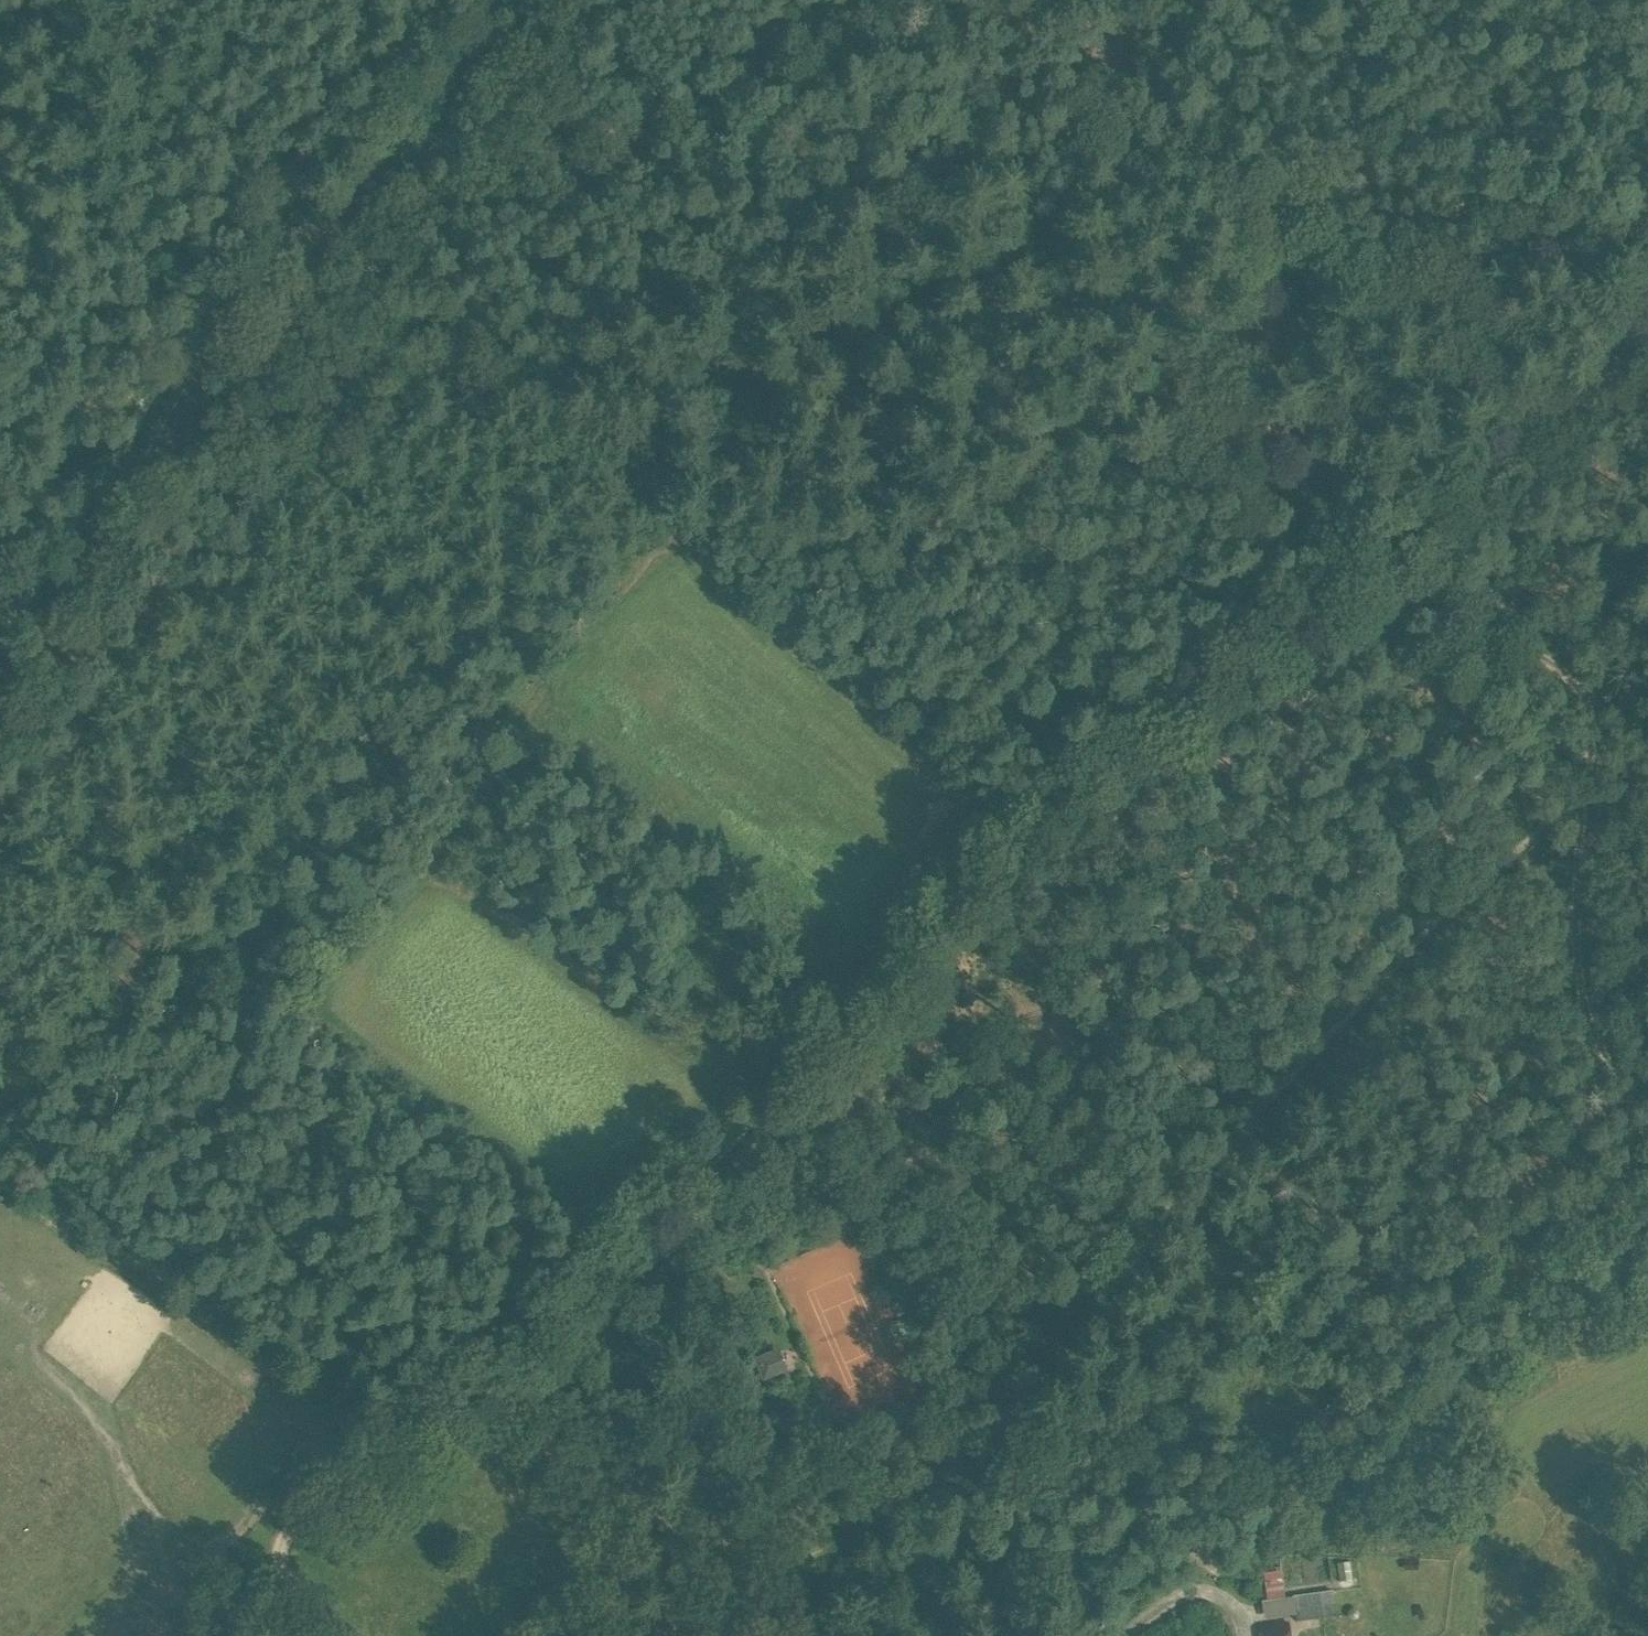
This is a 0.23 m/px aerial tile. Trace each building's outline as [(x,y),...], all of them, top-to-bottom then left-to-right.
[(764,1380),(787,1368),(777,1349),(754,1360),(764,1380)] [(1331,1583),(1353,1580),(1349,1558),(1327,1557),(1331,1583)] [(1419,1570),(1419,1559),(1404,1558),(1404,1569),(1419,1570)] [(1296,1622),(1336,1617),(1333,1591),(1293,1595),(1296,1622)] [(1287,1622),(1260,1626),(1261,1635),(1289,1635),(1287,1622)]
